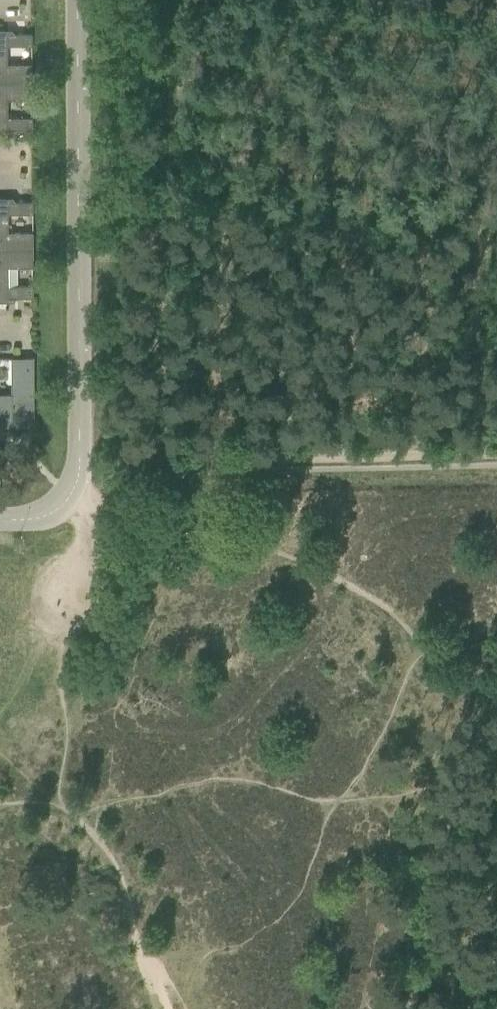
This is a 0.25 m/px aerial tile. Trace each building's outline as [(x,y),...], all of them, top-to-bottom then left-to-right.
[(31,82),(31,64),(6,65),(6,46),(31,46),(31,34),(5,34),(3,30),(0,30),(0,82),(31,82)] [(31,82),(0,82),(0,133),(4,133),(6,130),(31,130),(31,118),(6,118),(6,99),(31,99),(31,82)] [(32,250),(32,232),(7,233),(7,214),(32,214),(32,202),(6,202),(4,198),(0,198),(0,250),(32,250)] [(32,250),(0,250),(0,301),(5,301),(7,298),(32,298),(32,286),(7,286),(7,267),(32,267),(32,250)] [(0,394),(0,426),(31,426),(33,426),(33,380),(12,380),(12,394),(0,394)]
